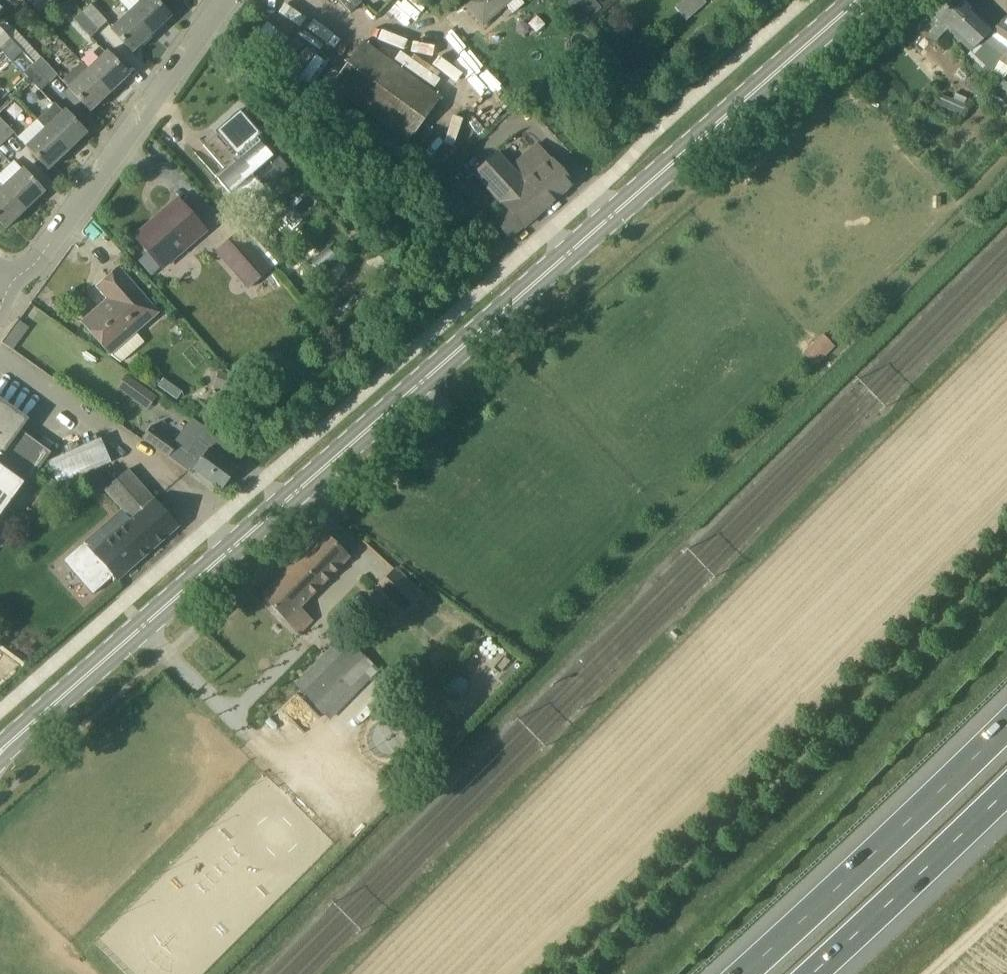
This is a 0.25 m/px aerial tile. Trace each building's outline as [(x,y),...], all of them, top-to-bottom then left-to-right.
[(48,0),(27,0),(39,13),(50,2),(48,0)] [(156,0),(135,0),(138,3),(130,11),(152,35),(171,17),(156,0)] [(482,27),(514,0),(463,0),(461,2),(482,27)] [(576,13),(585,24),(601,9),(593,0),(590,0),(576,13)] [(992,30),(961,0),(939,0),(927,10),(941,25),(991,74),(992,73),(1002,80),(1006,72),(1006,16),(992,30)] [(83,12),(99,30),(108,22),(91,4),(83,12)] [(132,53),(152,35),(130,11),(130,12),(110,30),(132,53)] [(91,38),(99,30),(83,12),(74,20),(91,38)] [(49,84),(57,76),(4,19),(0,23),(0,30),(14,44),(22,52),(34,65),(32,66),(47,82),(49,84)] [(0,30),(0,42),(7,50),(14,44),(0,30)] [(408,142),(440,99),(362,42),(330,86),(408,142)] [(282,66),(306,88),(324,68),(300,46),(282,66)] [(129,75),(115,61),(107,52),(88,70),(110,93),(129,75)] [(88,70),(82,63),(62,82),(90,112),(110,93),(88,70)] [(49,84),(47,82),(32,66),(28,71),(24,74),(41,92),(49,84)] [(1006,93),(1006,82),(1003,80),(998,87),(1006,93)] [(965,106),(964,105),(952,100),(937,92),(932,103),(960,116),(965,106)] [(1006,117),(1006,106),(993,95),(988,102),(1006,117)] [(86,134),(64,110),(63,112),(55,104),(37,120),(67,152),(86,134)] [(262,135),(253,125),(240,110),(215,131),(240,159),(217,179),(230,194),(253,175),(265,189),(275,181),(277,184),(292,172),(275,153),(272,156),(258,140),(262,135)] [(6,141),(14,133),(0,118),(0,135),(6,141)] [(48,170),(67,152),(37,120),(18,138),(48,170)] [(507,213),(496,222),(510,238),(523,226),(524,227),(572,184),(536,143),(510,165),(498,153),(473,174),(507,213)] [(31,178),(17,163),(0,179),(0,184),(3,187),(25,210),(44,192),(31,178)] [(25,210),(3,187),(0,190),(0,223),(5,228),(25,210)] [(163,270),(207,233),(178,200),(135,238),(148,253),(160,268),(163,270)] [(272,270),(239,232),(216,252),(248,290),(272,270)] [(339,262),(328,248),(327,247),(309,262),(322,277),(339,262)] [(150,277),(160,268),(148,253),(137,262),(150,277)] [(81,322),(94,337),(111,356),(111,355),(121,363),(144,343),(136,334),(159,314),(119,268),(96,288),(107,300),(81,322)] [(835,346),(821,333),(802,354),(815,367),(835,346)] [(226,391),(230,375),(218,372),(214,388),(226,391)] [(175,400),(181,392),(162,378),(157,386),(175,400)] [(138,383),(128,397),(147,411),(157,397),(138,383)] [(51,453),(19,429),(26,420),(0,401),(0,524),(51,453)] [(65,422),(52,433),(70,452),(82,440),(65,422)] [(237,468),(198,440),(189,452),(152,425),(142,439),(190,474),(193,470),(221,490),(237,468)] [(58,486),(111,462),(100,438),(48,462),(58,486)] [(131,521),(94,554),(117,579),(177,526),(156,502),(146,491),(129,470),(105,491),(131,521)] [(350,559),(338,548),(324,534),(262,596),(301,634),(314,621),(301,608),(350,559)] [(425,597),(396,568),(375,588),(403,618),(425,597)] [(314,706),(365,655),(345,635),(294,686),(314,706)]
